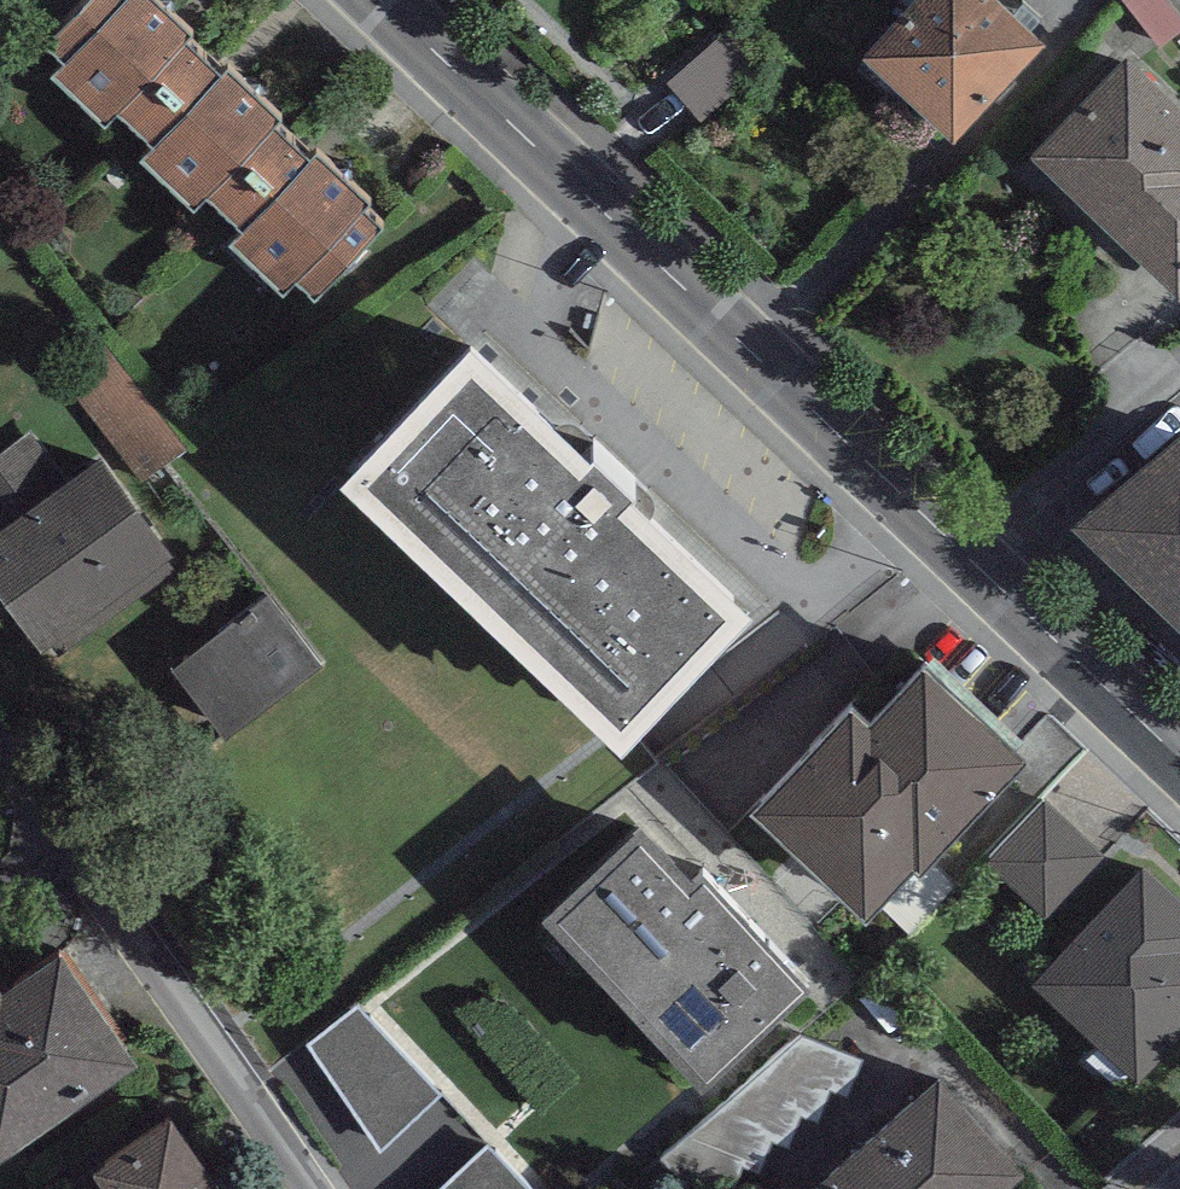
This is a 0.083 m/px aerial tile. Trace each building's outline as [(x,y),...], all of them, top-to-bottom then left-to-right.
[(45,26),(66,45),(53,59),(104,108),(118,94),(153,128),(221,57),(186,23),(193,15),(178,0),(70,0),(45,26)] [(994,0),(919,0),(862,60),(954,145),(1045,48),(994,0)] [(676,89),(705,125),(762,81),(734,45),(676,89)] [(228,50),(221,57),(153,128),(142,139),(196,192),(208,179),(242,211),(309,141),(275,108),(281,102),(228,50)] [(1127,54),(1030,155),(1179,298),(1179,297),(1179,104),(1127,54)] [(316,133),(309,141),(242,211),(229,224),(286,279),(300,264),(318,282),(381,216),(359,195),(369,184),(316,133)] [(751,575),(472,307),(340,446),(623,711),(751,575)] [(183,442),(105,340),(61,373),(139,475),(183,442)] [(100,443),(0,513),(0,583),(49,653),(182,561),(100,443)] [(1071,536),(1179,641),(1179,449),(1071,536)] [(320,657),(266,586),(173,657),(226,728),(320,657)] [(924,641),(869,698),(849,679),(751,783),(866,891),(912,843),(920,851),(1027,738),(924,641)] [(1102,849),(1047,794),(985,856),(1041,911),(1102,849)] [(642,802),(541,893),(582,937),(590,930),(657,1005),(650,1011),(697,1064),(808,964),(704,849),(694,859),(642,802)] [(1144,853),(1033,968),(1143,1073),(1179,1034),(1179,887),(1144,853)] [(58,920),(0,959),(0,1132),(138,1041),(58,920)] [(348,1176),(446,1109),(375,1009),(278,1076),(348,1176)] [(942,1061),(793,1188),(987,1188),(1024,1157),(942,1061)] [(171,1090),(88,1146),(105,1171),(78,1188),(238,1188),(171,1090)] [(495,1148),(448,1188),(531,1188),(495,1148)]
